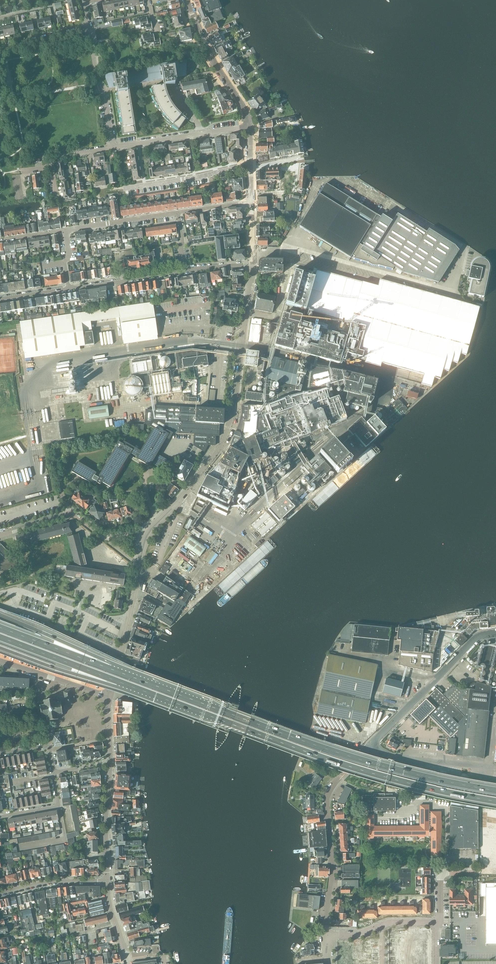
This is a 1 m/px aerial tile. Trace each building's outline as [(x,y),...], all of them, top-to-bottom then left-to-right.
[(176,0),(166,3),(166,5),(171,4),(172,9),(180,8),(178,1),(177,2),(176,0)] [(197,11),(197,10),(200,16),(202,21),(204,28),(221,19),(225,18),(224,17),(223,18),(219,9),(221,9),(219,3),(218,1),(218,0),(193,0),(197,11)] [(103,17),(100,4),(93,5),(95,19),(103,17)] [(167,17),(181,14),(180,9),(167,12),(167,10),(156,13),(157,17),(162,16),(162,17),(167,16),(167,17)] [(181,21),(180,16),(172,18),(173,23),(174,23),(175,28),(184,26),(183,21),(181,21)] [(45,27),(43,18),(40,19),(41,20),(37,21),(39,28),(39,29),(40,29),(42,29),(42,28),(45,27)] [(46,18),(43,18),(45,27),(51,26),(50,18),(46,19),(46,18)] [(146,27),(146,30),(152,29),(151,21),(147,21),(146,18),(134,20),(135,26),(140,25),(141,28),(146,27)] [(28,31),(26,22),(23,23),(23,24),(19,25),(21,32),(28,31)] [(28,22),(26,22),(28,31),(34,30),(32,22),(28,23),(28,22)] [(215,23),(204,28),(207,34),(218,29),(215,23)] [(191,34),(190,33),(190,29),(179,31),(181,42),(192,40),(191,35),(192,35),(191,33),(191,34)] [(150,33),(148,34),(148,35),(143,36),(143,40),(142,40),(143,44),(153,43),(154,46),(160,44),(159,38),(154,39),(153,35),(151,35),(150,33)] [(213,46),(215,44),(224,40),(221,36),(219,37),(217,33),(208,37),(211,41),(211,42),(213,46)] [(225,42),(217,47),(214,48),(217,54),(218,53),(219,55),(222,61),(228,58),(224,50),(227,49),(227,51),(229,51),(231,49),(232,48),(231,46),(228,41),(225,42)] [(222,63),(228,73),(238,67),(233,59),(237,57),(243,54),(241,52),(236,55),(232,57),(231,57),(222,63)] [(106,76),(107,76),(110,87),(116,86),(116,88),(117,90),(115,90),(117,90),(118,90),(118,91),(118,93),(117,93),(117,94),(116,94),(117,94),(118,100),(118,101),(117,101),(118,101),(119,107),(118,107),(118,108),(120,107),(121,114),(120,114),(119,114),(121,114),(122,121),(121,121),(120,121),(122,121),(123,128),(122,128),(121,128),(123,128),(124,134),(123,135),(122,135),(124,135),(128,134),(128,135),(129,134),(135,133),(134,127),(134,126),(128,92),(128,89),(129,88),(129,86),(128,84),(163,79),(163,80),(163,82),(164,85),(164,86),(165,86),(175,84),(175,82),(174,82),(174,81),(176,81),(175,81),(177,80),(175,80),(175,78),(175,77),(185,75),(185,63),(185,62),(159,65),(128,73),(106,76)] [(236,83),(237,84),(238,83),(240,86),(246,83),(245,81),(243,77),(244,76),(238,67),(230,73),(236,83)] [(192,90),(195,89),(197,95),(208,93),(206,84),(207,84),(207,83),(206,83),(205,80),(181,84),(183,91),(186,91),(186,93),(193,92),(192,90)] [(181,116),(177,112),(176,112),(173,107),(170,102),(167,97),(165,92),(164,86),(153,88),(151,88),(153,88),(154,95),(153,95),(154,95),(156,102),(155,102),(157,102),(160,108),(158,109),(160,108),(163,114),(162,115),(164,114),(168,119),(167,121),(168,120),(173,124),(172,126),(173,125),(179,129),(178,130),(179,129),(185,119),(181,116)] [(219,103),(223,114),(226,113),(226,112),(232,110),(233,109),(232,109),(232,106),(232,105),(232,102),(230,102),(226,103),(225,101),(229,100),(221,90),(214,91),(219,103)] [(248,103),(255,112),(265,105),(257,95),(248,103)] [(267,108),(255,113),(259,121),(264,119),(268,117),(267,112),(282,106),(280,103),(267,108)] [(262,127),(263,128),(272,127),(272,125),(277,124),(289,121),(290,123),(295,122),(294,117),(272,122),(272,121),(265,123),(265,124),(259,125),(260,128),(262,127)] [(258,139),(259,139),(267,138),(267,143),(274,142),(274,137),(272,137),(271,128),(259,130),(258,139)] [(232,135),(232,134),(230,134),(230,140),(236,140),(237,149),(239,149),(240,150),(242,150),(241,135),(232,135)] [(214,138),(216,152),(223,151),(221,137),(214,138)] [(200,140),(201,148),(201,150),(213,148),(212,139),(209,139),(200,140)] [(256,144),(255,152),(267,152),(267,149),(268,149),(270,159),(272,159),(273,159),(273,158),(275,158),(277,158),(279,157),(280,157),(281,157),(282,157),(284,157),(284,156),(286,156),(287,156),(289,156),(291,155),(293,155),(294,155),(296,154),(303,153),(304,153),(303,149),(303,147),(303,146),(302,146),(302,144),(302,141),(295,142),(284,143),(277,143),(267,145),(267,144),(256,144)] [(237,163),(237,157),(238,157),(238,152),(229,152),(229,157),(228,158),(228,163),(237,163)] [(76,174),(77,184),(81,183),(81,177),(83,176),(87,176),(87,171),(86,171),(86,165),(85,165),(85,161),(88,161),(87,158),(76,160),(76,166),(77,166),(77,171),(78,174),(76,174)] [(107,166),(110,184),(117,183),(116,174),(111,175),(110,165),(107,166)] [(64,170),(57,171),(57,174),(59,174),(60,180),(65,179),(65,178),(67,177),(66,170),(64,170)] [(307,170),(300,170),(298,189),(305,190),(307,170)] [(94,185),(94,187),(106,186),(104,177),(94,178),(95,184),(94,185)] [(242,179),(228,179),(228,184),(232,184),(232,191),(243,190),(243,189),(243,188),(243,187),(243,186),(242,179)] [(257,190),(257,191),(270,190),(273,190),(273,187),(273,184),(272,184),(272,181),(256,181),(257,190)] [(83,183),(81,183),(77,184),(76,184),(77,194),(81,193),(80,191),(84,190),(83,183)] [(326,183),(299,226),(322,240),(350,258),(352,256),(354,257),(353,259),(368,263),(369,263),(372,263),(375,264),(377,265),(377,266),(392,270),(394,267),(402,273),(438,283),(459,251),(454,245),(429,229),(426,232),(397,214),(392,222),(382,216),(381,218),(348,197),(326,183)] [(233,201),(238,200),(237,192),(230,193),(231,198),(226,199),(227,202),(233,201)] [(221,193),(214,194),(210,195),(211,204),(223,203),(221,193)] [(109,197),(109,199),(112,214),(112,220),(119,219),(116,198),(113,196),(109,197)] [(190,197),(191,207),(203,206),(201,196),(190,197)] [(188,199),(183,200),(184,208),(191,207),(190,197),(187,198),(188,199)] [(184,208),(183,200),(183,199),(180,199),(180,200),(176,201),(177,209),(184,208)] [(163,202),(162,203),(163,211),(164,211),(170,210),(169,200),(167,201),(167,202),(163,202)] [(154,203),(154,204),(156,212),(162,211),(163,211),(162,203),(157,203),(157,202),(154,203)] [(147,204),(147,205),(149,213),(156,212),(154,204),(150,204),(150,203),(147,204)] [(140,205),(140,206),(142,214),(149,213),(147,205),(143,205),(143,204),(140,205)] [(133,205),(134,207),(135,215),(142,214),(140,206),(136,206),(136,205),(133,205)] [(126,206),(127,208),(128,216),(135,215),(134,207),(129,207),(129,206),(126,206)] [(128,216),(127,208),(122,208),(122,207),(119,207),(121,217),(128,216)] [(222,211),(226,211),(227,211),(228,214),(236,213),(237,219),(244,218),(243,216),(242,216),(241,207),(222,209),(222,211)] [(212,210),(214,228),(214,230),(221,230),(218,209),(212,210)] [(268,211),(264,211),(264,217),(263,217),(264,222),(274,221),(277,220),(276,216),(275,216),(275,214),(274,214),(274,211),(268,211)] [(14,225),(14,228),(15,235),(26,234),(25,226),(16,228),(14,219),(12,219),(13,223),(14,225)] [(266,231),(256,231),(256,233),(256,237),(257,237),(282,237),(282,224),(279,224),(279,232),(280,232),(280,233),(274,233),(274,235),(272,235),(272,233),(266,233),(266,231)] [(3,227),(5,237),(15,235),(14,228),(14,225),(3,227)] [(207,228),(208,236),(209,237),(221,236),(221,230),(214,230),(214,228),(207,228)] [(56,245),(57,250),(57,252),(60,252),(57,235),(51,236),(52,245),(56,245)] [(215,238),(215,241),(217,261),(226,260),(225,252),(230,251),(230,249),(240,248),(238,235),(223,237),(215,238)] [(234,259),(240,259),(241,259),(241,261),(245,260),(244,251),(233,252),(234,259)] [(153,252),(150,253),(150,255),(133,258),(130,258),(131,261),(129,261),(129,258),(124,259),(125,268),(128,267),(129,268),(132,268),(136,268),(137,269),(142,268),(142,267),(152,265),(151,262),(154,262),(153,257),(154,257),(153,252)] [(468,280),(471,280),(468,295),(483,298),(489,270),(489,268),(489,266),(488,263),(486,261),(484,260),(482,259),(479,259),(477,260),(475,261),(473,262),(472,264),(471,266),(470,268),(469,272),(467,274),(469,276),(468,280)] [(261,260),(261,261),(260,261),(259,262),(259,263),(259,264),(259,273),(267,273),(282,273),(282,270),(283,270),(283,267),(282,267),(283,260),(263,260),(262,260),(261,260)] [(277,335),(274,346),(279,347),(303,354),(306,355),(340,363),(343,352),(363,358),(424,375),(421,384),(431,387),(434,378),(440,379),(443,370),(449,371),(451,362),(458,363),(460,354),(466,355),(480,307),(380,279),(378,286),(314,269),(313,272),(296,268),(285,305),(308,311),(306,320),(323,324),(325,316),(351,323),(347,336),(288,321),(290,316),(283,314),(280,326),(277,335)] [(230,271),(230,274),(230,275),(233,275),(233,278),(239,278),(239,276),(243,276),(243,275),(243,271),(242,270),(241,270),(240,270),(239,270),(231,271),(230,271)] [(44,278),(45,286),(58,284),(61,284),(62,284),(63,284),(64,283),(65,283),(64,275),(57,276),(57,274),(55,274),(55,277),(44,278)] [(181,287),(180,278),(174,279),(175,279),(173,280),(174,288),(181,287)] [(232,279),(232,281),(232,288),(233,288),(233,289),(236,289),(236,287),(241,287),(241,286),(242,286),(242,284),(241,283),(240,283),(240,278),(232,279)] [(159,289),(157,289),(157,292),(158,292),(159,297),(161,297),(162,300),(167,300),(165,290),(166,290),(164,280),(158,281),(159,289)] [(153,290),(157,289),(159,289),(158,281),(155,281),(153,281),(153,282),(151,282),(152,290),(150,290),(150,292),(151,292),(151,296),(154,295),(153,290)] [(136,292),(137,298),(139,297),(138,292),(137,284),(135,284),(134,284),(132,284),(132,285),(131,285),(132,293),(136,292)] [(124,286),(125,294),(126,297),(129,296),(129,300),(132,300),(131,293),(130,285),(127,285),(125,285),(125,286),(124,286)] [(82,308),(108,304),(107,302),(109,300),(107,298),(105,288),(100,289),(100,290),(85,292),(85,291),(79,292),(82,308)] [(224,293),(219,294),(217,294),(218,298),(221,298),(220,304),(214,303),(213,322),(219,322),(220,306),(223,307),(222,310),(227,311),(226,314),(231,314),(231,312),(237,312),(238,305),(236,305),(236,300),(225,298),(224,293)] [(254,309),(258,310),(272,313),(275,297),(258,294),(257,294),(255,306),(254,309)] [(38,319),(20,322),(25,354),(48,351),(85,346),(92,345),(94,344),(92,331),(91,322),(119,317),(121,327),(123,340),(157,335),(158,335),(157,332),(153,303),(153,302),(143,304),(140,304),(118,307),(117,308),(117,303),(116,303),(113,304),(112,304),(113,306),(114,306),(114,308),(95,311),(84,312),(83,313),(78,313),(68,315),(67,315),(47,318),(43,318),(38,319)] [(251,319),(251,324),(251,325),(254,326),(252,340),(259,341),(262,319),(253,318),(252,318),(252,319),(251,319)] [(110,343),(116,342),(115,331),(106,332),(106,336),(109,336),(110,343)] [(0,338),(0,375),(17,373),(14,337),(0,338)] [(208,366),(208,363),(207,356),(206,347),(206,346),(174,351),(177,370),(184,369),(184,368),(200,366),(201,367),(203,367),(208,366)] [(257,362),(258,356),(259,353),(246,351),(244,366),(257,368),(257,362)] [(132,363),(131,363),(133,374),(157,370),(156,360),(150,360),(150,358),(132,361),(132,363)] [(301,366),(306,368),(307,363),(299,361),(298,366),(273,359),(268,379),(268,381),(267,401),(293,394),(294,391),(295,391),(301,366)] [(300,392),(306,368),(301,366),(295,391),(300,392)] [(229,448),(248,458),(251,457),(252,462),(261,458),(262,460),(264,460),(267,458),(265,451),(266,450),(267,450),(267,449),(267,448),(269,453),(273,451),(271,447),(276,445),(277,448),(282,446),(282,447),(285,446),(285,447),(291,445),(290,443),(301,439),(302,443),(291,448),(293,454),(307,449),(303,438),(330,427),(341,421),(346,419),(338,397),(333,399),(329,400),(326,391),(322,392),(321,387),(333,384),(334,387),(344,384),(345,386),(343,392),(347,393),(345,403),(343,408),(349,409),(350,404),(364,408),(365,407),(368,407),(372,401),(373,400),(378,380),(342,371),(330,370),(312,367),(309,390),(310,390),(311,392),(288,398),(275,403),(267,406),(263,406),(259,406),(241,406),(241,407),(241,415),(239,423),(237,429),(236,431),(229,448)] [(150,375),(154,396),(182,392),(179,377),(169,378),(168,372),(150,375)] [(250,391),(256,392),(261,393),(263,375),(256,374),(255,382),(258,382),(257,387),(251,386),(250,391)] [(126,392),(128,394),(132,395),(135,395),(138,394),(140,391),(141,388),(141,385),(140,382),(137,379),(134,378),(131,379),(128,380),(125,382),(124,386),(124,389),(126,392)] [(406,396),(416,399),(418,394),(408,391),(406,396)] [(245,400),(251,401),(262,402),(263,396),(261,396),(261,395),(248,393),(248,394),(246,394),(245,400)] [(388,408),(384,412),(387,415),(393,422),(400,415),(403,412),(404,412),(407,409),(398,399),(388,408)] [(109,416),(108,405),(88,408),(89,419),(109,416)] [(166,430),(172,434),(191,434),(194,434),(194,445),(204,452),(208,445),(215,445),(215,436),(219,436),(220,424),(224,424),(224,410),(154,406),(154,410),(146,410),(145,424),(154,429),(160,433),(161,431),(162,432),(164,430),(165,431),(165,430),(166,430)] [(114,418),(116,428),(124,427),(122,417),(114,418)] [(354,435),(360,441),(366,448),(385,429),(374,417),(366,424),(361,418),(347,430),(353,436),(354,435)] [(58,422),(61,439),(75,437),(72,420),(58,422)] [(115,447),(116,447),(99,476),(96,474),(96,473),(77,462),(71,472),(90,483),(91,482),(95,485),(97,483),(100,485),(102,481),(104,482),(107,484),(110,486),(113,482),(112,482),(128,454),(130,455),(131,453),(137,457),(137,458),(147,464),(150,466),(152,463),(157,453),(166,438),(169,439),(172,434),(166,430),(165,430),(165,431),(164,430),(162,432),(161,431),(160,433),(154,429),(141,451),(124,441),(122,444),(118,441),(115,447)] [(319,453),(337,473),(351,461),(333,441),(319,453)] [(229,448),(228,450),(247,460),(248,458),(229,448)] [(218,465),(233,472),(240,475),(247,460),(228,450),(226,454),(223,459),(218,464),(218,465)] [(157,453),(152,463),(175,477),(182,465),(181,464),(181,463),(180,463),(179,463),(178,463),(177,464),(176,465),(169,461),(157,454),(157,453)] [(302,467),(295,473),(283,483),(287,488),(305,471),(321,488),(335,474),(318,455),(303,468),(302,467)] [(276,464),(274,463),(274,464),(276,467),(276,466),(277,468),(278,469),(280,469),(281,468),(282,467),(284,466),(284,465),(292,463),(290,459),(282,462),(281,459),(279,460),(279,461),(279,463),(277,464),(276,464)] [(175,477),(184,482),(193,466),(184,461),(182,465),(175,477)] [(216,466),(232,474),(233,472),(218,465),(216,467),(216,466)] [(232,474),(216,466),(207,477),(201,488),(197,496),(228,511),(232,503),(233,503),(234,494),(239,477),(232,474)] [(33,480),(30,468),(0,475),(0,487),(33,480)] [(245,472),(248,481),(254,479),(252,475),(253,475),(250,469),(246,470),(245,472)] [(267,482),(271,486),(278,480),(274,475),(267,482)] [(254,484),(259,488),(263,483),(263,482),(265,479),(260,476),(258,479),(254,484)] [(239,505),(245,511),(257,496),(259,498),(263,493),(252,484),(248,489),(250,491),(239,505)] [(174,486),(168,494),(172,498),(179,490),(174,486)] [(78,504),(84,497),(78,493),(79,491),(75,488),(70,496),(72,498),(73,497),(74,498),(72,499),(76,502),(76,503),(77,504),(78,504)] [(302,488),(296,494),(298,496),(299,497),(305,491),(304,490),(302,488)] [(299,498),(298,498),(300,501),(303,498),(307,494),(305,492),(301,496),(299,498)] [(84,497),(78,504),(79,504),(79,505),(80,506),(81,506),(84,508),(85,508),(86,509),(91,503),(89,502),(90,501),(88,499),(87,500),(84,497)] [(94,516),(100,510),(97,507),(99,504),(96,502),(89,512),(91,513),(91,514),(92,515),(94,516)] [(275,503),(261,516),(271,527),(285,514),(275,503)] [(131,514),(129,506),(120,509),(122,517),(125,516),(126,517),(128,516),(128,515),(129,515),(131,514)] [(100,510),(94,516),(94,517),(95,518),(97,519),(97,518),(99,520),(104,513),(106,513),(105,509),(104,507),(101,511),(100,510)] [(119,509),(113,511),(115,519),(116,520),(118,519),(118,518),(121,517),(119,509)] [(115,519),(113,511),(106,513),(109,521),(111,520),(112,521),(114,520),(114,519),(115,519)] [(81,579),(124,586),(125,575),(87,569),(87,567),(86,568),(85,565),(86,565),(78,534),(72,536),(71,532),(72,532),(71,532),(69,524),(70,524),(69,523),(67,524),(66,521),(63,522),(61,523),(61,524),(18,535),(19,536),(16,537),(16,536),(15,536),(17,543),(20,542),(21,545),(67,533),(76,567),(67,566),(65,577),(75,578),(75,579),(75,577),(81,578),(81,579)] [(200,557),(206,548),(190,536),(184,545),(200,557)] [(50,560),(67,556),(64,541),(39,547),(43,562),(35,564),(37,573),(52,570),(50,560)] [(17,566),(18,566),(16,557),(15,557),(15,558),(12,559),(9,556),(11,554),(1,544),(0,545),(0,553),(3,556),(2,556),(4,561),(0,562),(0,570),(17,566)] [(213,551),(206,560),(211,563),(218,554),(213,551)] [(165,562),(159,570),(164,574),(170,566),(165,562)] [(173,570),(168,577),(174,580),(178,573),(173,570)] [(162,584),(160,583),(153,579),(151,581),(148,586),(159,593),(169,599),(174,602),(177,597),(185,603),(191,595),(166,577),(162,584)] [(159,594),(148,587),(145,593),(156,599),(156,598),(166,604),(169,599),(159,593),(159,594)] [(164,608),(143,597),(138,611),(137,614),(151,620),(155,621),(157,618),(170,627),(185,603),(177,597),(174,602),(169,599),(166,604),(164,608)] [(495,611),(491,611),(491,614),(485,615),(480,615),(480,616),(470,617),(470,621),(473,624),(465,631),(470,636),(476,630),(481,629),(489,629),(495,627),(495,612),(495,611)] [(134,622),(140,624),(141,624),(142,621),(149,624),(151,620),(137,614),(134,622)] [(132,628),(149,634),(151,630),(143,627),(141,626),(142,625),(140,624),(134,622),(132,628)] [(461,630),(468,624),(466,622),(464,624),(459,629),(461,630)] [(350,641),(353,641),(354,625),(348,624),(341,634),(340,643),(349,644),(350,641)] [(354,625),(353,641),(351,652),(387,656),(390,629),(354,625)] [(399,652),(398,665),(406,667),(408,667),(431,672),(433,654),(433,655),(440,631),(433,631),(434,625),(423,625),(423,630),(413,629),(398,628),(397,640),(400,641),(399,652)] [(138,640),(138,641),(145,643),(148,644),(149,645),(150,640),(152,635),(149,634),(133,628),(132,629),(132,631),(132,632),(130,636),(129,637),(138,640)] [(455,641),(461,646),(468,639),(462,634),(455,641)] [(145,643),(138,641),(130,639),(125,654),(132,656),(140,659),(142,653),(143,654),(143,652),(145,652),(145,651),(144,650),(143,650),(145,643)] [(492,646),(492,643),(492,641),(491,640),(490,639),(488,640),(488,641),(482,663),(489,665),(494,646),(492,646)] [(316,713),(317,714),(317,713),(364,723),(365,724),(377,665),(329,655),(316,713)] [(76,662),(70,677),(81,681),(87,666),(76,662)] [(156,677),(146,702),(149,703),(158,678),(156,677)] [(9,687),(9,678),(0,678),(0,687),(9,688),(9,687)] [(9,687),(19,688),(19,679),(9,678),(9,687)] [(382,693),(384,693),(391,695),(400,697),(404,683),(402,683),(386,678),(382,693)] [(19,679),(19,688),(28,688),(29,679),(19,679)] [(476,690),(473,689),(456,686),(454,684),(443,695),(437,689),(430,696),(427,699),(425,701),(423,699),(420,703),(421,704),(420,706),(417,709),(415,707),(409,713),(418,722),(414,727),(418,728),(430,716),(451,737),(451,738),(450,738),(449,751),(447,751),(446,751),(446,753),(446,754),(449,754),(448,754),(455,755),(463,756),(465,756),(482,758),(484,758),(487,728),(489,711),(492,686),(477,682),(476,690)] [(179,686),(170,711),(172,711),(181,687),(179,686)] [(63,692),(66,705),(73,704),(72,699),(75,699),(74,696),(71,697),(70,690),(63,692)] [(202,695),(193,719),(195,720),(205,695),(202,695)] [(43,704),(42,704),(43,705),(41,706),(41,705),(40,705),(40,706),(39,706),(35,707),(36,711),(40,710),(41,710),(41,713),(40,713),(40,714),(41,714),(42,717),(41,717),(41,718),(42,718),(43,718),(43,717),(45,717),(45,718),(46,718),(46,717),(47,717),(47,719),(47,720),(46,721),(47,721),(47,722),(48,722),(48,721),(50,721),(51,723),(55,722),(55,720),(57,719),(57,720),(58,720),(58,719),(59,719),(59,718),(58,719),(58,717),(57,715),(58,715),(57,715),(58,715),(58,716),(59,716),(59,715),(62,714),(62,715),(63,715),(63,714),(63,713),(62,713),(62,710),(63,710),(63,709),(65,709),(64,706),(62,707),(62,706),(61,706),(61,703),(62,703),(61,702),(60,701),(59,701),(60,702),(57,703),(57,702),(56,702),(56,703),(55,703),(55,701),(54,700),(55,699),(54,699),(54,698),(53,698),(54,699),(51,699),(51,697),(46,698),(47,700),(44,701),(44,700),(44,701),(43,701),(43,702),(44,701),(44,703),(44,705),(43,704)] [(114,714),(120,714),(132,714),(132,703),(122,702),(120,702),(120,701),(115,701),(115,707),(114,714)] [(18,711),(17,705),(7,707),(6,704),(0,705),(0,715),(18,711)] [(251,713),(242,737),(245,739),(254,714),(251,713)] [(120,714),(114,714),(114,723),(114,725),(113,725),(114,730),(114,737),(125,736),(129,735),(129,733),(127,732),(128,730),(128,729),(127,727),(128,726),(128,723),(129,723),(132,723),(132,714),(120,714)] [(275,725),(268,745),(270,745),(278,726),(275,725)] [(299,733),(291,753),(294,754),(301,734),(299,733)] [(61,739),(53,740),(54,743),(53,744),(54,745),(54,746),(54,747),(65,745),(64,738),(64,735),(61,736),(62,739),(61,739)] [(134,741),(129,741),(129,735),(114,737),(114,745),(134,743),(134,741)] [(391,739),(388,745),(392,747),(392,748),(396,749),(398,744),(402,746),(403,743),(405,743),(405,745),(411,746),(411,740),(400,739),(399,741),(398,742),(391,739)] [(114,745),(115,753),(125,752),(124,744),(119,745),(114,745)] [(56,751),(58,763),(68,761),(66,749),(56,751)] [(85,750),(83,751),(83,752),(84,757),(90,756),(91,759),(101,758),(101,757),(101,756),(101,754),(100,753),(99,751),(90,753),(89,750),(85,750)] [(115,762),(116,761),(126,761),(130,761),(131,760),(131,758),(130,757),(129,753),(115,754),(115,762)] [(116,771),(122,771),(126,771),(127,770),(127,768),(126,768),(126,761),(116,761),(116,762),(115,763),(115,765),(116,765),(116,768),(116,771)] [(84,781),(100,779),(101,779),(99,768),(99,767),(98,767),(97,767),(97,768),(79,771),(80,782),(84,781)] [(59,778),(60,783),(72,782),(71,779),(67,780),(67,777),(62,778),(61,774),(59,775),(59,778)] [(131,775),(129,775),(122,774),(116,774),(115,789),(130,791),(130,787),(136,788),(137,776),(131,775)] [(307,784),(313,789),(321,778),(315,774),(307,784)] [(81,788),(100,786),(101,786),(100,786),(100,784),(100,779),(84,781),(84,785),(81,786),(81,788)] [(345,786),(337,803),(344,803),(351,789),(345,786)] [(114,792),(113,798),(123,799),(123,795),(129,796),(130,795),(139,796),(140,795),(139,792),(128,791),(128,793),(120,792),(114,792)] [(99,793),(88,794),(83,795),(84,801),(89,801),(98,799),(100,799),(99,793)] [(373,811),(395,811),(395,798),(385,798),(385,794),(373,794),(373,795),(363,795),(363,811),(373,811)] [(69,798),(62,799),(62,800),(63,806),(64,806),(70,805),(69,798)] [(98,801),(98,799),(89,801),(89,803),(88,804),(88,807),(89,807),(89,808),(99,806),(99,805),(100,804),(100,802),(99,802),(98,801)] [(113,799),(112,809),(122,810),(129,811),(129,805),(123,804),(123,800),(113,799)] [(431,812),(429,812),(429,805),(420,805),(420,826),(374,826),(373,815),(366,815),(366,838),(374,838),(374,836),(426,836),(428,836),(431,836),(431,857),(441,857),(441,833),(442,833),(441,821),(441,812),(431,812)] [(452,849),(468,849),(472,849),(477,849),(479,849),(478,810),(450,806),(450,837),(449,837),(450,840),(450,846),(452,849)] [(337,808),(337,811),(334,812),(335,820),(347,819),(347,814),(344,814),(343,811),(343,808),(342,808),(337,808)] [(80,822),(91,820),(93,820),(93,818),(96,817),(96,818),(99,818),(98,813),(99,813),(99,812),(100,812),(99,809),(98,810),(98,809),(85,811),(85,815),(79,816),(79,818),(79,821),(80,822)] [(313,823),(319,822),(319,816),(318,815),(318,816),(318,813),(309,815),(307,815),(307,817),(307,824),(313,823)] [(112,817),(111,825),(131,822),(131,817),(124,817),(120,817),(112,817)] [(93,820),(91,820),(89,821),(91,828),(88,829),(89,832),(95,830),(95,828),(97,827),(96,819),(93,820)] [(111,825),(112,835),(124,833),(125,833),(125,827),(127,826),(127,825),(130,824),(130,825),(136,825),(135,821),(131,822),(111,825)] [(319,822),(313,823),(314,829),(317,828),(317,831),(325,830),(325,827),(326,827),(325,821),(319,822)] [(327,847),(325,830),(317,831),(308,833),(309,848),(314,848),(326,847),(327,847)] [(86,834),(87,841),(98,839),(98,838),(99,837),(98,836),(97,835),(97,832),(94,832),(90,833),(86,834)] [(128,846),(131,846),(141,845),(141,841),(123,842),(123,840),(125,840),(126,839),(125,836),(125,835),(124,833),(112,835),(113,845),(120,845),(125,845),(125,846),(128,846)] [(4,847),(11,846),(11,845),(16,844),(18,844),(17,838),(9,840),(10,842),(3,843),(4,847)] [(91,852),(97,852),(98,852),(97,841),(91,841),(87,842),(87,848),(85,848),(85,855),(92,855),(91,852)] [(131,846),(128,846),(113,847),(114,857),(122,856),(122,850),(129,850),(129,848),(131,848),(131,846)] [(326,847),(314,848),(314,852),(315,855),(315,856),(315,857),(316,857),(317,857),(321,857),(321,858),(322,858),(327,858),(327,853),(324,853),(324,850),(327,850),(326,847)] [(344,863),(348,863),(353,864),(353,861),(348,860),(348,857),(350,857),(355,857),(355,854),(343,854),(343,860),(344,860),(344,863)] [(69,862),(70,868),(83,867),(86,868),(89,868),(98,867),(97,859),(98,859),(97,859),(81,860),(69,862)] [(125,860),(120,860),(115,860),(115,869),(120,869),(120,864),(124,864),(124,865),(129,865),(129,860),(125,860)] [(46,863),(44,863),(47,876),(53,875),(51,867),(48,867),(46,863)] [(67,871),(65,863),(58,864),(60,874),(61,874),(62,874),(64,874),(65,873),(65,871),(67,871)] [(316,876),(329,876),(329,867),(319,867),(319,865),(314,865),(314,869),(315,870),(316,870),(316,876)] [(341,865),(341,874),(341,878),(359,878),(359,865),(343,865),(341,865)] [(72,869),(72,876),(85,875),(84,873),(86,872),(86,868),(84,867),(80,868),(80,869),(72,869)] [(129,876),(135,876),(142,876),(142,871),(139,871),(139,867),(129,867),(129,876)] [(422,875),(423,875),(430,875),(430,867),(423,867),(423,871),(420,871),(419,871),(419,872),(419,873),(416,873),(416,876),(422,876),(422,875)] [(86,872),(87,872),(88,876),(96,876),(97,876),(98,874),(98,873),(99,873),(98,873),(98,868),(89,868),(86,868),(86,872)] [(11,870),(9,871),(12,882),(14,882),(14,883),(17,882),(17,881),(18,881),(16,874),(12,875),(11,870)] [(146,898),(144,891),(151,890),(149,880),(147,880),(147,875),(142,876),(135,876),(129,876),(130,883),(124,882),(124,881),(114,882),(116,882),(116,885),(114,885),(115,888),(116,888),(116,891),(115,891),(115,894),(133,892),(135,900),(146,898)] [(349,888),(358,888),(358,881),(341,881),(341,887),(341,888),(340,889),(340,890),(341,891),(341,893),(350,893),(349,888)] [(487,884),(487,890),(494,890),(494,943),(495,943),(495,884),(487,884)] [(76,894),(76,900),(76,902),(86,900),(85,893),(90,893),(92,893),(92,898),(100,897),(100,886),(77,886),(77,887),(75,887),(75,886),(76,894)] [(455,904),(455,906),(464,906),(464,904),(473,904),(473,889),(465,890),(465,895),(456,895),(456,889),(450,889),(450,897),(450,905),(455,904)] [(38,904),(39,904),(41,915),(43,915),(44,918),(49,917),(47,906),(46,898),(45,898),(44,890),(43,891),(42,890),(40,890),(40,891),(39,891),(38,891),(37,891),(36,892),(35,892),(36,900),(37,900),(38,904)] [(133,892),(115,894),(116,903),(118,902),(119,904),(125,903),(124,899),(127,899),(127,902),(135,901),(135,900),(133,892)] [(312,896),(313,893),(307,892),(307,895),(298,894),(297,907),(319,909),(320,896),(312,896)] [(88,904),(91,916),(104,913),(101,899),(88,903),(88,904)] [(72,903),(63,904),(65,914),(71,913),(70,911),(69,905),(85,903),(86,905),(88,904),(88,903),(87,900),(86,900),(76,902),(72,903)] [(86,907),(78,909),(80,915),(86,914),(85,910),(89,909),(88,904),(86,905),(86,907)] [(119,913),(120,919),(130,917),(144,912),(143,906),(128,910),(127,904),(115,906),(117,913),(119,913)] [(24,916),(22,917),(22,919),(24,919),(25,923),(23,923),(24,926),(26,925),(26,929),(23,930),(23,932),(35,930),(30,908),(30,906),(28,907),(28,910),(22,911),(24,916)] [(126,931),(127,933),(138,930),(150,926),(149,922),(143,924),(142,921),(137,922),(135,915),(121,920),(123,926),(124,925),(126,931)] [(4,933),(4,934),(6,934),(8,933),(8,934),(8,933),(7,929),(8,929),(7,925),(0,927),(0,933),(4,933)] [(127,933),(129,940),(139,937),(138,933),(146,931),(147,933),(154,931),(153,926),(148,927),(137,930),(127,933)] [(389,929),(390,963),(398,963),(397,929),(389,929)] [(431,929),(423,929),(423,963),(431,963),(431,929)] [(134,940),(135,946),(151,945),(150,939),(150,937),(141,939),(138,940),(134,940)] [(371,938),(371,963),(379,963),(379,938),(371,938)] [(0,944),(0,950),(7,948),(7,946),(15,944),(14,941),(13,941),(0,944)] [(338,963),(346,963),(346,941),(338,941),(338,963)] [(313,943),(306,944),(305,945),(306,950),(302,950),(302,956),(315,955),(314,944),(313,943)] [(442,950),(441,950),(441,952),(440,952),(441,956),(446,956),(446,957),(450,957),(450,958),(452,958),(453,957),(454,957),(454,954),(455,954),(455,948),(454,948),(454,946),(449,946),(448,946),(449,946),(441,946),(441,947),(442,950)] [(63,953),(65,963),(72,963),(71,963),(70,961),(69,961),(67,960),(66,953),(63,953)] [(120,957),(119,954),(112,955),(113,963),(121,962),(120,957)] [(95,963),(103,963),(102,956),(92,957),(92,960),(95,960),(95,963)]
